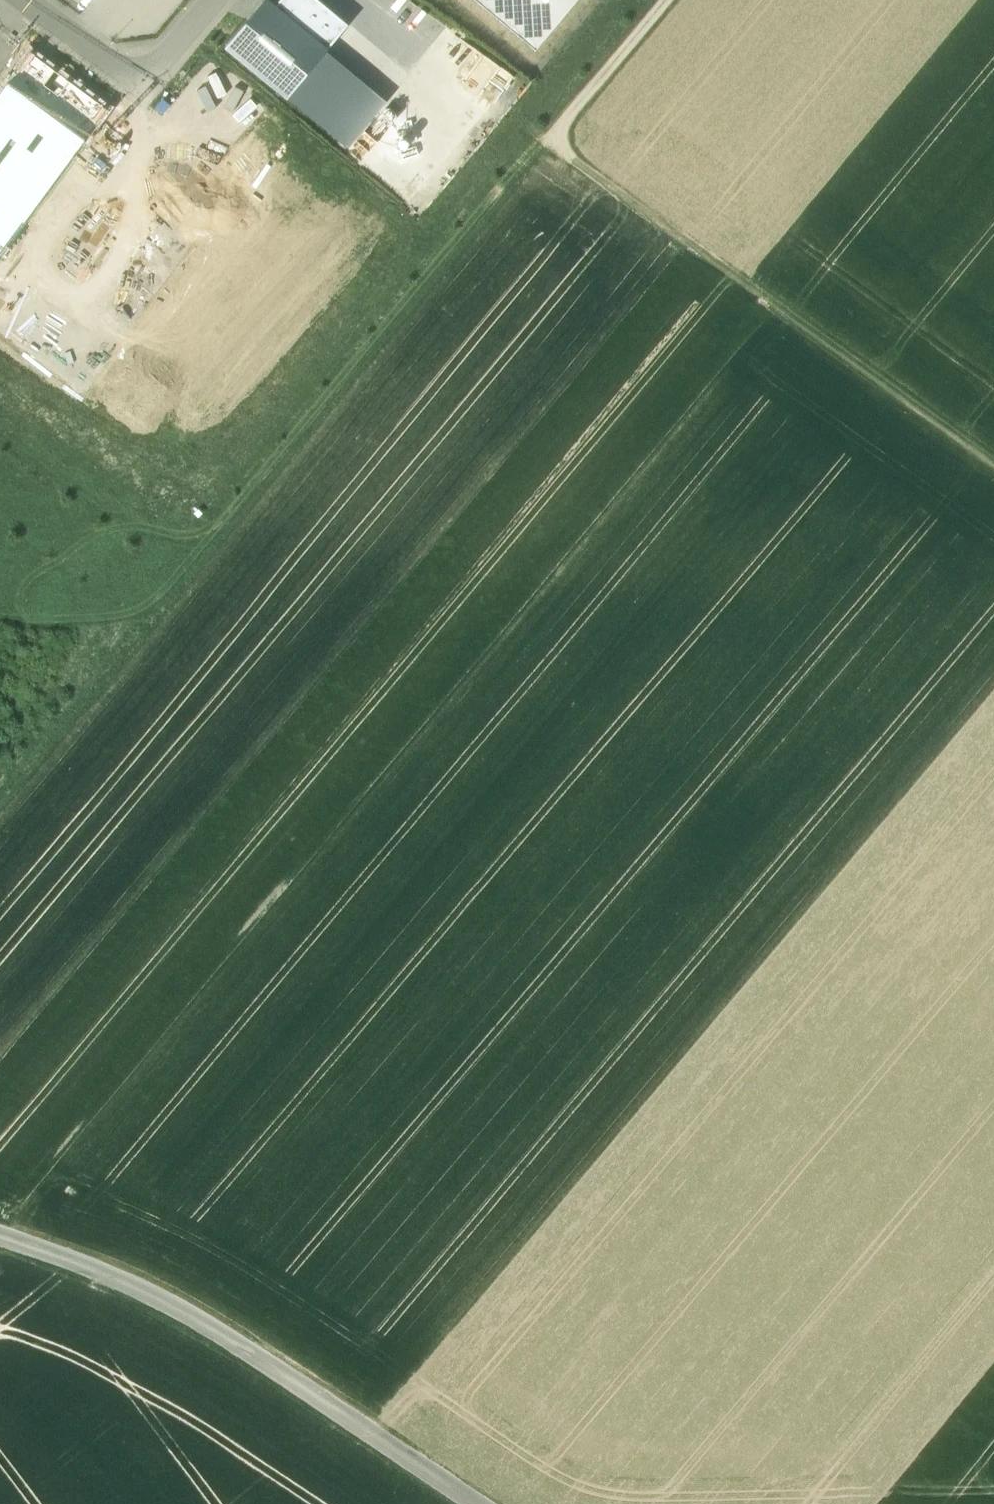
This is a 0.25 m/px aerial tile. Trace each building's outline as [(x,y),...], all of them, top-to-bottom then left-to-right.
[(264,0),(225,47),(346,147),(385,101),(325,51),(273,8),(264,0)] [(316,0),(280,0),(273,8),(325,51),(347,25),(316,0)] [(536,51),(579,0),(475,0),(536,51)] [(447,27),(434,44),(454,60),(468,42),(447,27)]
